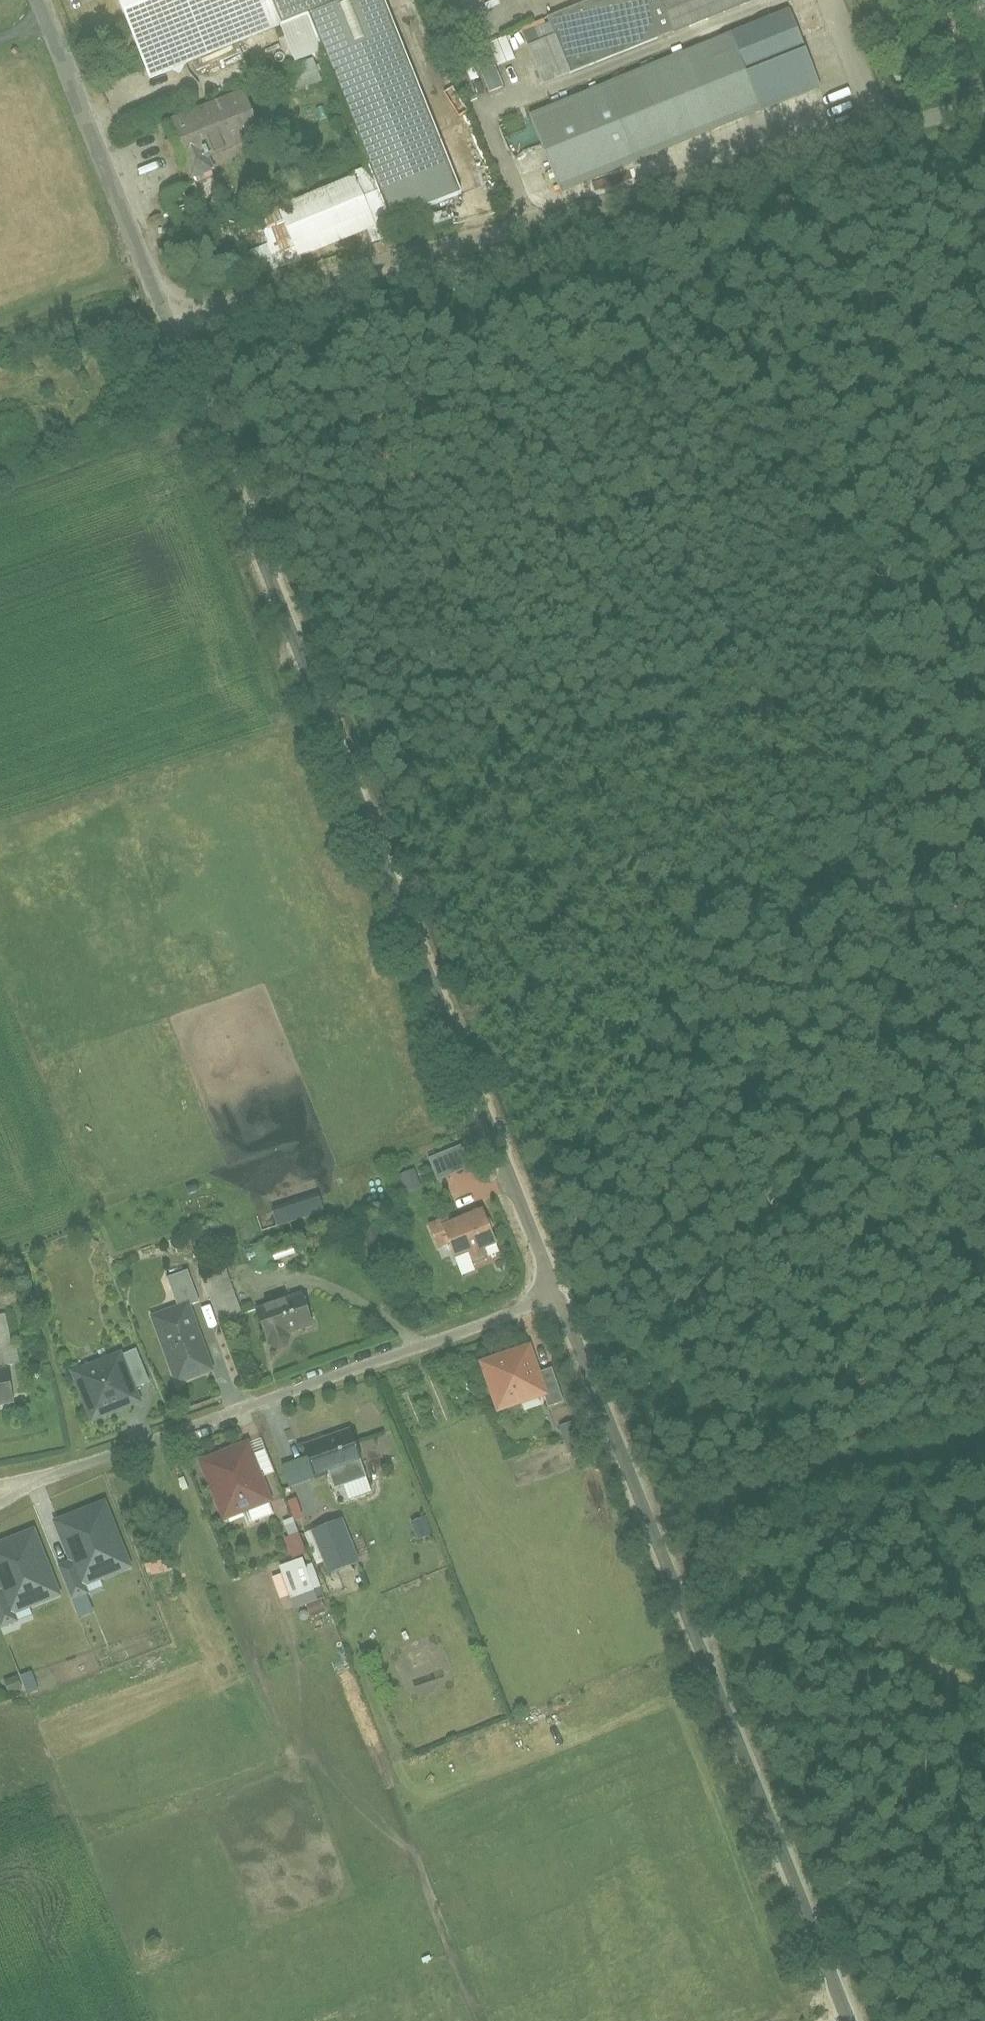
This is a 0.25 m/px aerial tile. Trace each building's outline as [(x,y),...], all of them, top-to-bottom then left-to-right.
[(389,0),(120,0),(153,81),(307,21),(399,223),(473,200),(389,0)] [(458,36),(481,29),(473,0),(448,0),(458,36)] [(747,0),(588,0),(548,16),(556,35),(529,46),(543,81),(747,0)] [(787,10),(527,111),(558,192),(818,90),(787,10)] [(472,51),(490,92),(504,86),(496,67),(516,58),(506,36),(472,51)] [(314,58),(277,73),(287,97),(323,82),(314,58)] [(247,91),(174,120),(197,177),(216,169),(211,157),(265,135),(247,91)] [(373,171),(286,206),(292,221),(266,232),(270,243),(249,252),(258,275),(393,221),(373,171)] [(460,1143),(427,1157),(436,1180),(469,1166),(460,1143)] [(406,1192),(423,1186),(416,1167),(399,1173),(406,1192)] [(270,1225),(324,1213),(321,1197),(266,1209),(270,1225)] [(447,1214),(424,1224),(435,1250),(448,1245),(454,1260),(469,1254),(472,1260),(484,1255),(482,1249),(497,1243),(482,1207),(449,1221),(447,1214)] [(214,1306),(237,1299),(227,1269),(204,1277),(214,1306)] [(299,1285),(251,1305),(268,1345),(316,1326),(299,1285)] [(190,1302),(150,1317),(176,1386),(216,1370),(190,1302)] [(0,1315),(0,1348),(11,1346),(4,1314),(0,1315)] [(529,1344),(479,1360),(497,1413),(545,1398),(548,1407),(563,1402),(552,1368),(538,1373),(529,1344)] [(0,1353),(0,1409),(17,1406),(6,1352),(0,1353)] [(121,1352),(70,1373),(92,1425),(143,1404),(121,1352)] [(349,1427),(301,1445),(315,1481),(363,1463),(349,1427)] [(248,1440),(197,1461),(223,1525),(275,1504),(248,1440)] [(107,1501),(53,1521),(67,1560),(59,1563),(73,1602),(90,1596),(86,1585),(132,1568),(107,1501)] [(360,1564),(342,1520),(310,1532),(328,1577),(360,1564)] [(295,1521),(281,1527),(293,1558),(307,1552),(295,1521)] [(0,1541),(0,1626),(1,1629),(17,1623),(13,1612),(59,1595),(35,1528),(0,1541)] [(307,1554),(277,1566),(294,1608),(323,1596),(307,1554)] [(307,1602),(309,1615),(325,1611),(323,1598),(307,1602)]
